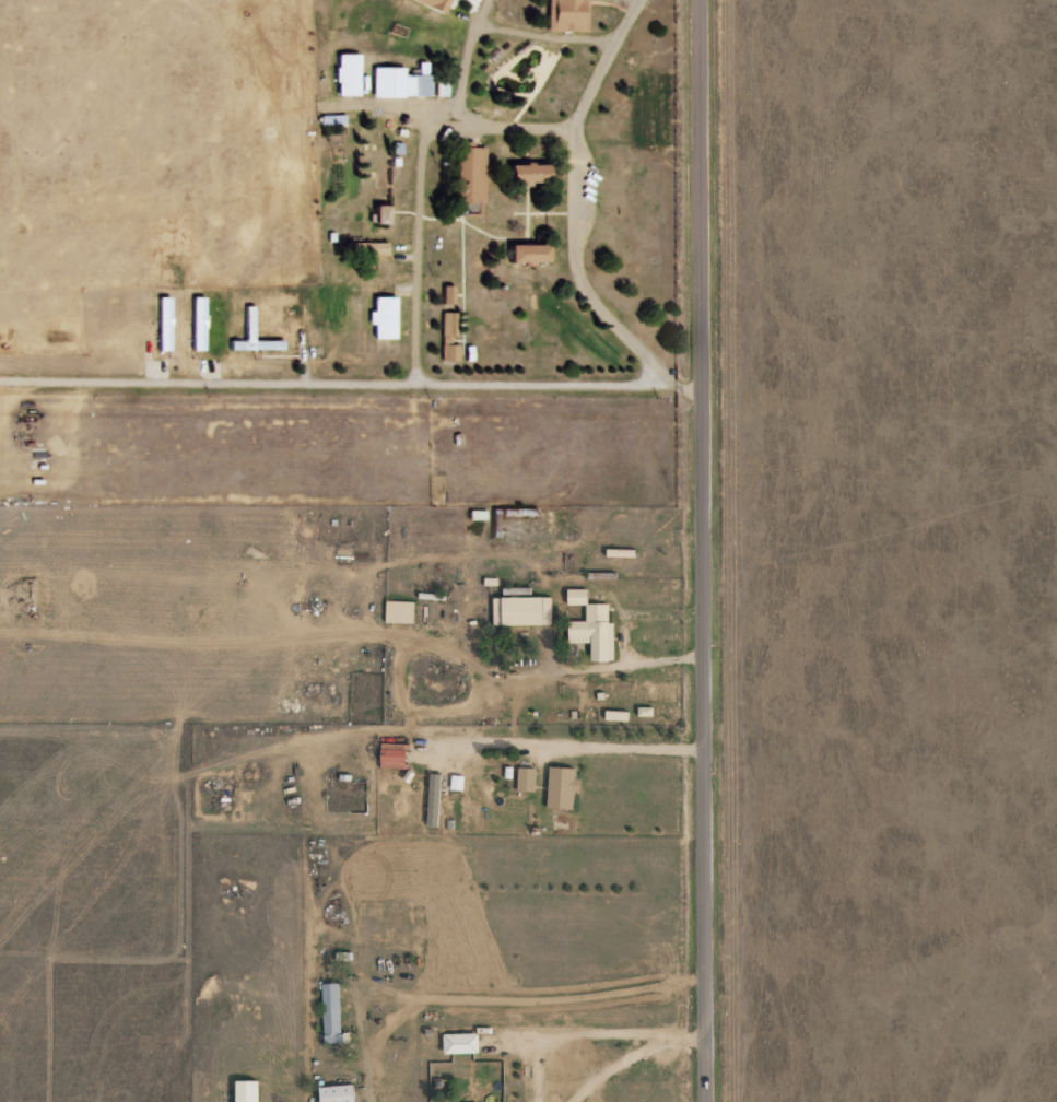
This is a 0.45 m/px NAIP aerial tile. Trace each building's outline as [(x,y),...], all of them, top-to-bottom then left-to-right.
[(448,0),(409,0),(442,13),(448,0)] [(357,96),(357,54),(335,54),(335,95),(357,96)] [(429,74),(402,75),(402,67),(371,67),(371,96),(429,96),(429,74)] [(446,96),(446,81),(434,81),(434,96),(446,96)] [(482,203),(484,147),(455,146),(453,202),(482,203)] [(372,223),(385,223),(385,205),(372,205),(372,223)] [(545,262),(545,244),(507,245),(507,263),(545,262)] [(452,304),(452,286),(441,286),(441,303),(452,304)] [(367,324),(372,324),(371,338),(393,339),(394,297),(372,296),(372,312),(368,311),(367,324)] [(440,337),(454,338),(455,312),(440,312),(440,337)] [(440,360),(457,361),(457,345),(440,344),(440,360)] [(587,604),(586,589),(567,590),(568,605),(587,604)] [(493,598),(493,625),(552,624),(551,597),(493,598)] [(385,622),(413,623),(414,602),(386,601),(385,622)] [(608,604),(586,604),(586,621),(568,621),(569,642),(590,642),(591,661),(614,661),(613,622),(608,622),(608,604)] [(380,768),(406,769),(406,744),(381,743),(380,768)] [(547,808),(573,810),(575,768),(549,767),(547,808)] [(517,791),(535,792),(536,769),(518,768),(517,791)] [(438,826),(440,774),(429,773),(427,826),(438,826)] [(322,984),(324,1043),(348,1043),(348,1034),(340,1034),(339,983),(322,984)] [(443,1034),(443,1054),(479,1053),(478,1033),(443,1034)] [(236,1081),(235,1101),(257,1101),(258,1081),(236,1081)] [(352,1084),(318,1088),(320,1101),(354,1101),(352,1084)]
